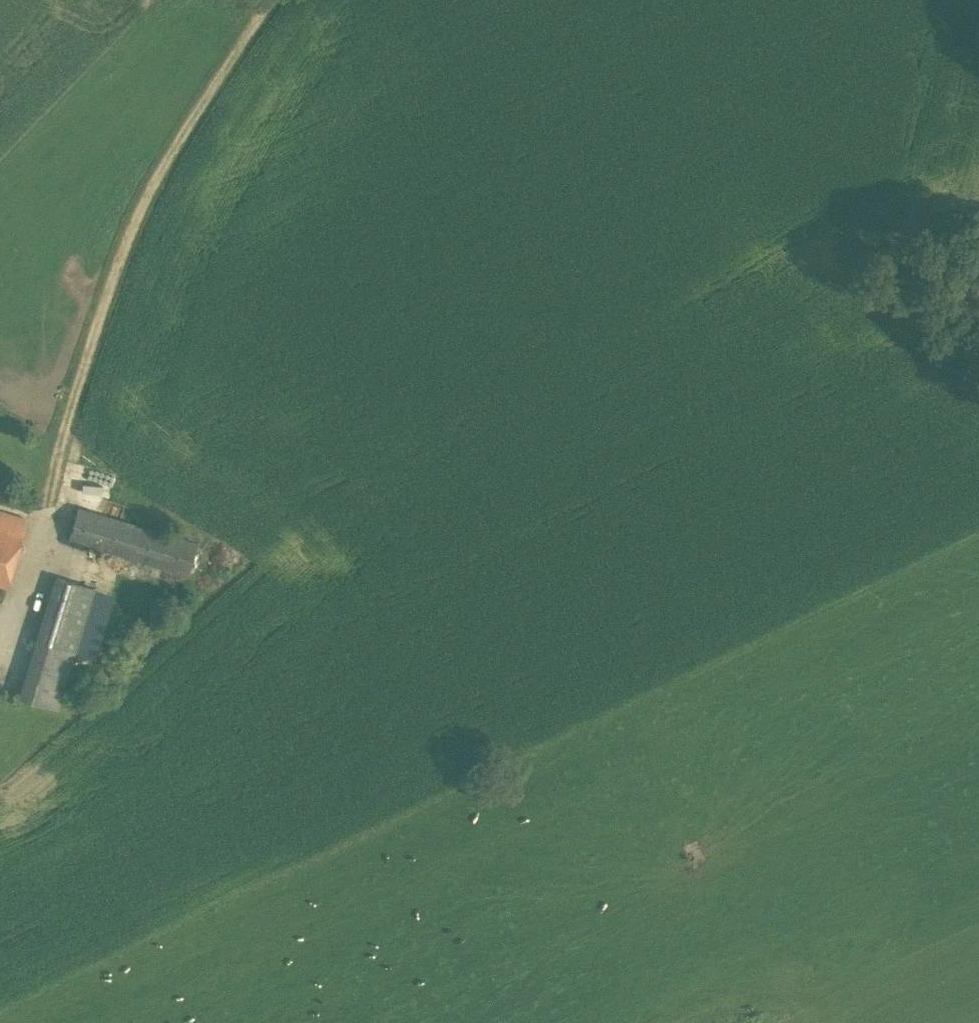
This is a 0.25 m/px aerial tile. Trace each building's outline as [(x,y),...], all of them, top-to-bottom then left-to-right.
[(68,539),(188,575),(198,542),(78,505),(68,539)] [(6,587),(23,529),(22,529),(26,516),(0,509),(0,585),(6,587)] [(86,629),(98,588),(55,576),(18,697),(58,709),(76,650),(95,656),(102,633),(86,629)]
